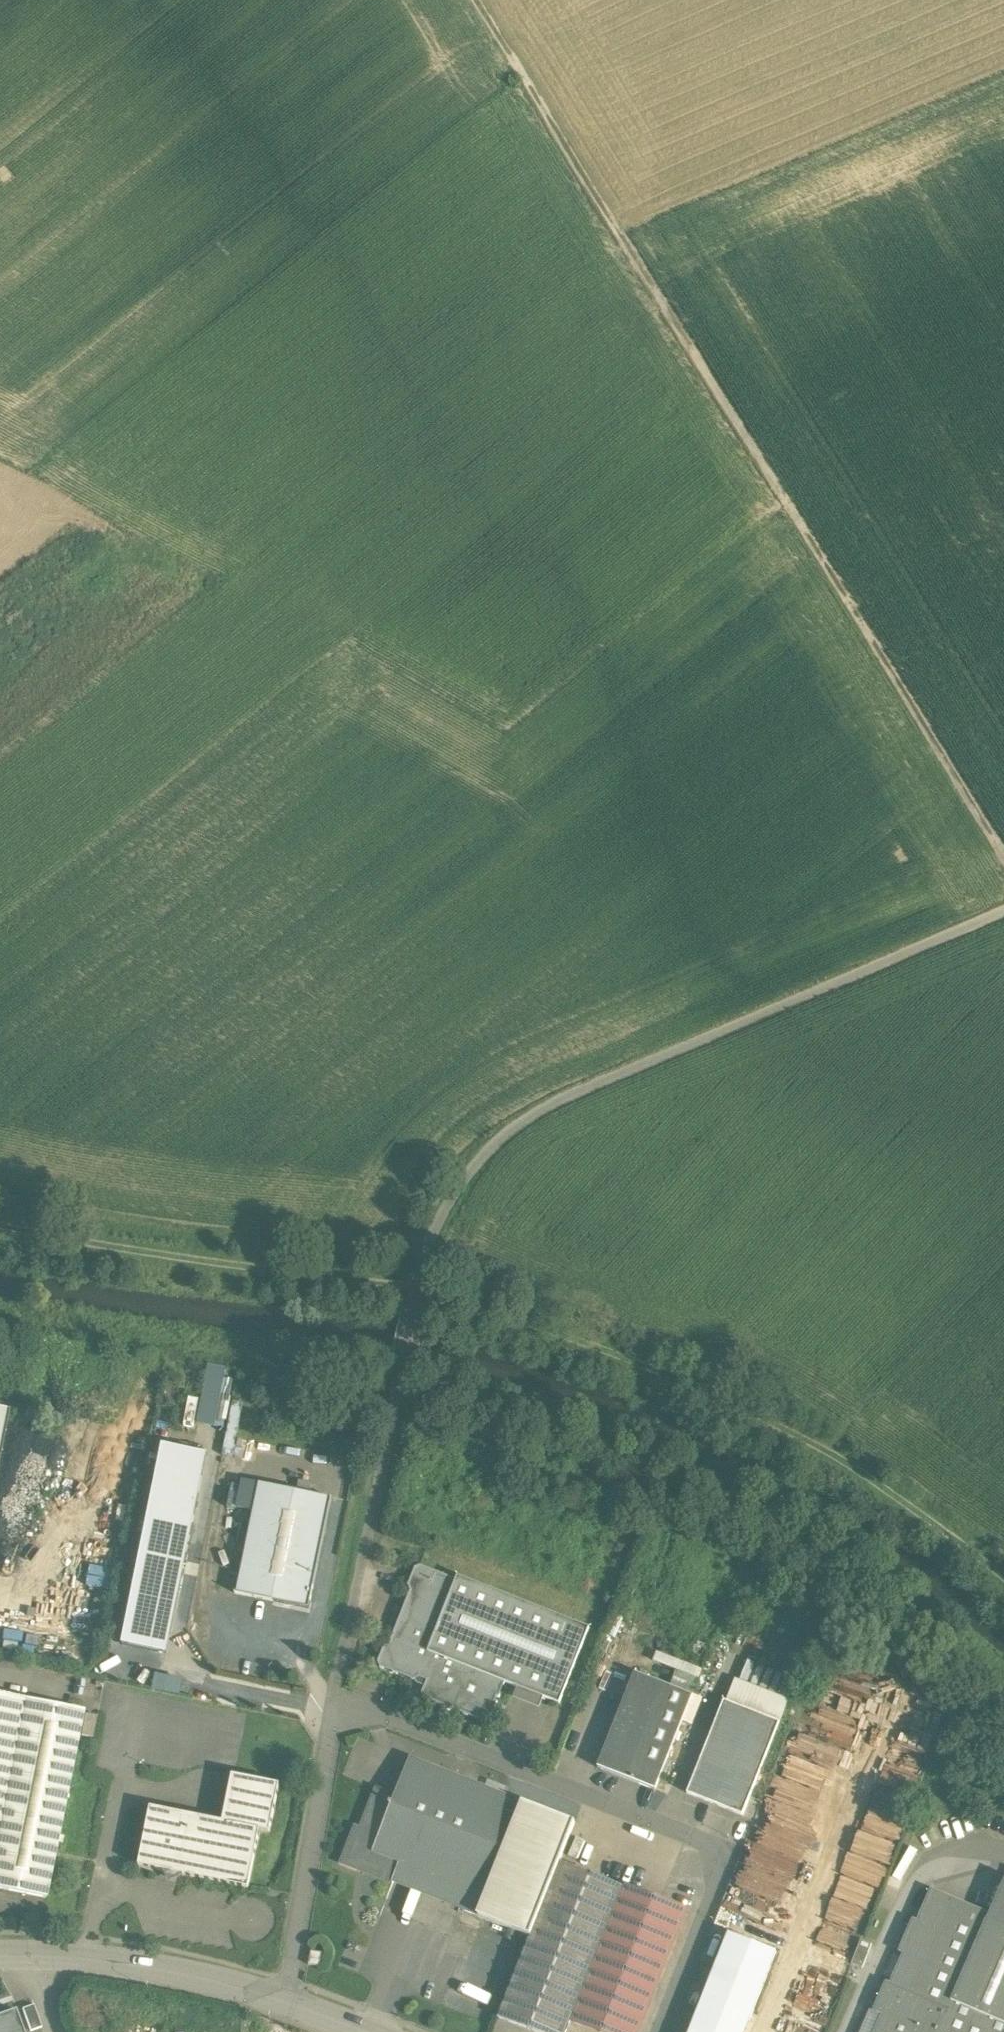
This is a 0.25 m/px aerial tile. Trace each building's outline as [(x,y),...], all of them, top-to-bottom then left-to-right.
[(230,1426),(231,1378),(225,1378),(225,1365),(202,1364),(200,1425),(230,1426)] [(205,1456),(161,1448),(124,1642),(168,1650),(205,1456)] [(237,1508),(254,1512),(259,1485),(242,1482),(237,1508)] [(298,1482),(296,1492),(309,1495),(311,1485),(298,1482)] [(309,1609),(331,1499),(309,1495),(296,1492),(259,1485),(254,1512),(237,1594),(309,1609)] [(410,1593),(404,1607),(404,1606),(402,1611),(399,1621),(398,1621),(396,1625),(397,1625),(393,1635),(393,1634),(391,1639),(390,1643),(389,1643),(384,1645),(383,1649),(380,1659),(379,1658),(377,1662),(380,1667),(383,1669),(383,1668),(393,1672),(393,1673),(397,1674),(411,1679),(411,1680),(414,1681),(419,1679),(419,1678),(426,1681),(421,1694),(423,1699),(426,1700),(426,1699),(435,1703),(440,1705),(449,1708),(449,1709),(454,1711),(454,1710),(463,1714),(468,1716),(482,1721),(482,1722),(485,1723),(490,1721),(497,1702),(495,1701),(497,1697),(499,1698),(500,1695),(499,1695),(503,1686),(504,1686),(505,1683),(427,1652),(456,1580),(420,1565),(415,1568),(412,1575),(409,1585),(408,1584),(408,1586),(410,1591),(409,1592),(410,1593)] [(589,1628),(457,1576),(456,1580),(427,1652),(505,1683),(523,1690),(523,1689),(538,1695),(538,1696),(559,1704),(589,1628)] [(635,1673),(598,1768),(655,1791),(692,1696),(635,1673)] [(0,1694),(0,1820),(24,1699),(0,1694)] [(24,1699),(0,1820),(0,1889),(46,1898),(83,1711),(24,1699)] [(723,1701),(687,1794),(742,1816),(779,1723),(723,1701)] [(97,1716),(85,1713),(81,1735),(92,1737),(97,1716)] [(395,1796),(376,1788),(360,1829),(355,1827),(341,1863),(393,1884),(401,1863),(470,1891),(462,1910),(478,1916),(523,1802),(410,1758),(395,1796)] [(279,1784),(232,1774),(222,1822),(260,1830),(259,1832),(269,1834),(279,1784)] [(523,1802),(478,1916),(530,1936),(560,1861),(575,1823),(523,1802)] [(222,1822),(151,1807),(138,1866),(161,1871),(166,1877),(174,1878),(180,1875),(247,1889),(259,1832),(260,1830),(222,1822)] [(560,1861),(530,1936),(498,2018),(534,2031),(566,2031),(570,2021),(623,1887),(560,1861)] [(991,1914),(932,1888),(918,1920),(913,1918),(899,1951),(903,1953),(891,1984),(886,1981),(873,2011),(882,2015),(874,2031),(1003,2031),(1003,1881),(991,1914)] [(623,1887),(570,2021),(599,2031),(639,2031),(686,1912),(623,1887)] [(689,2031),(745,2031),(776,1953),(728,1934),(689,2031)] [(860,1940),(851,1964),(862,1968),(871,1944),(860,1940)] [(322,1953),(311,1951),(308,1965),(319,1967),(322,1953)] [(33,2005),(20,2009),(28,2031),(41,2026),(33,2005)] [(0,2016),(0,2031),(21,2031),(14,2011),(0,2016)]
